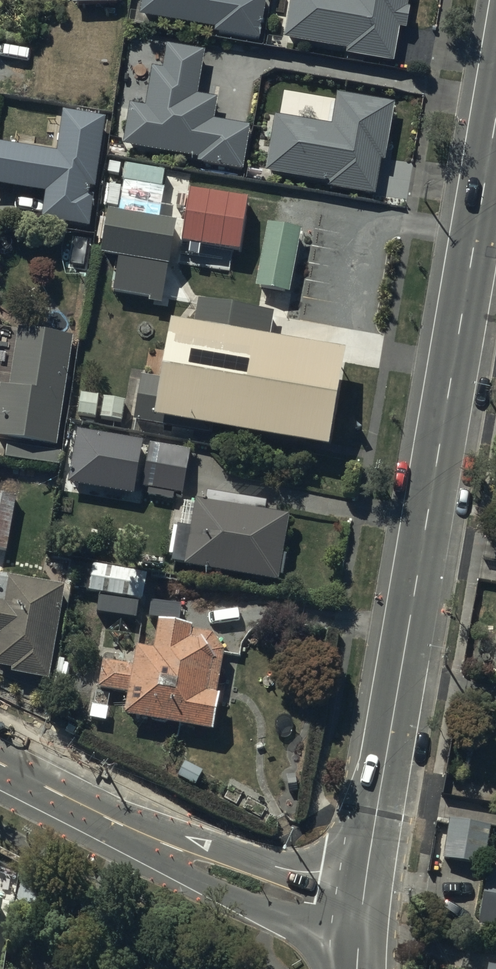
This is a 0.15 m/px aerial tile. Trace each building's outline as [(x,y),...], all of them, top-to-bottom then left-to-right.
[(144,11),(218,23),(218,29),(254,34),(259,0),(146,0),(144,11)] [(286,32),(349,43),(348,50),(388,57),(394,24),(401,25),(405,0),(292,0),(286,32)] [(196,52),(170,48),(166,72),(152,70),(146,108),(127,105),(122,139),(199,151),(198,156),(237,162),(243,128),(205,121),(208,99),(188,96),(196,52)] [(390,102),(334,93),(329,125),(273,116),(264,167),(328,177),(327,184),(367,190),(373,154),(382,156),(390,102)] [(62,112),(55,154),(0,145),(0,183),(45,190),(40,217),(84,225),(88,197),(80,195),(82,184),(89,185),(101,119),(62,112)] [(124,189),(164,195),(167,175),(126,169),(124,189)] [(120,213),(123,193),(109,191),(106,210),(120,213)] [(249,204),(192,195),(184,245),(193,247),(240,254),(249,204)] [(146,225),(113,218),(105,258),(173,270),(180,231),(146,225)] [(303,238),(270,232),(259,292),(292,298),(303,238)] [(166,301),(171,277),(116,266),(111,291),(166,301)] [(271,309),(197,296),(193,319),(170,315),(165,336),(156,375),(140,372),(131,419),(205,432),(207,420),(324,438),(342,344),(268,331),(269,320),(271,309)] [(19,335),(9,394),(0,393),(0,435),(52,444),(69,344),(19,335)] [(98,393),(80,390),(77,414),(95,417),(98,393)] [(125,398),(102,394),(98,417),(121,421),(125,398)] [(129,494),(139,444),(76,432),(67,482),(129,494)] [(179,493),(186,452),(147,445),(140,486),(179,493)] [(0,496),(0,550),(3,550),(12,498),(0,496)] [(282,518),(184,502),(174,562),(272,578),(282,518)] [(139,576),(89,567),(84,591),(98,593),(95,609),(132,616),(139,576)] [(0,578),(0,667),(18,670),(17,674),(49,679),(64,588),(0,578)] [(210,633),(162,624),(156,655),(139,652),(136,664),(99,657),(94,686),(126,692),(121,716),(212,734),(219,697),(212,696),(221,650),(210,633)] [(488,827),(449,820),(442,857),(481,863),(488,827)] [(479,927),(495,929),(495,867),(487,865),(479,927)]
